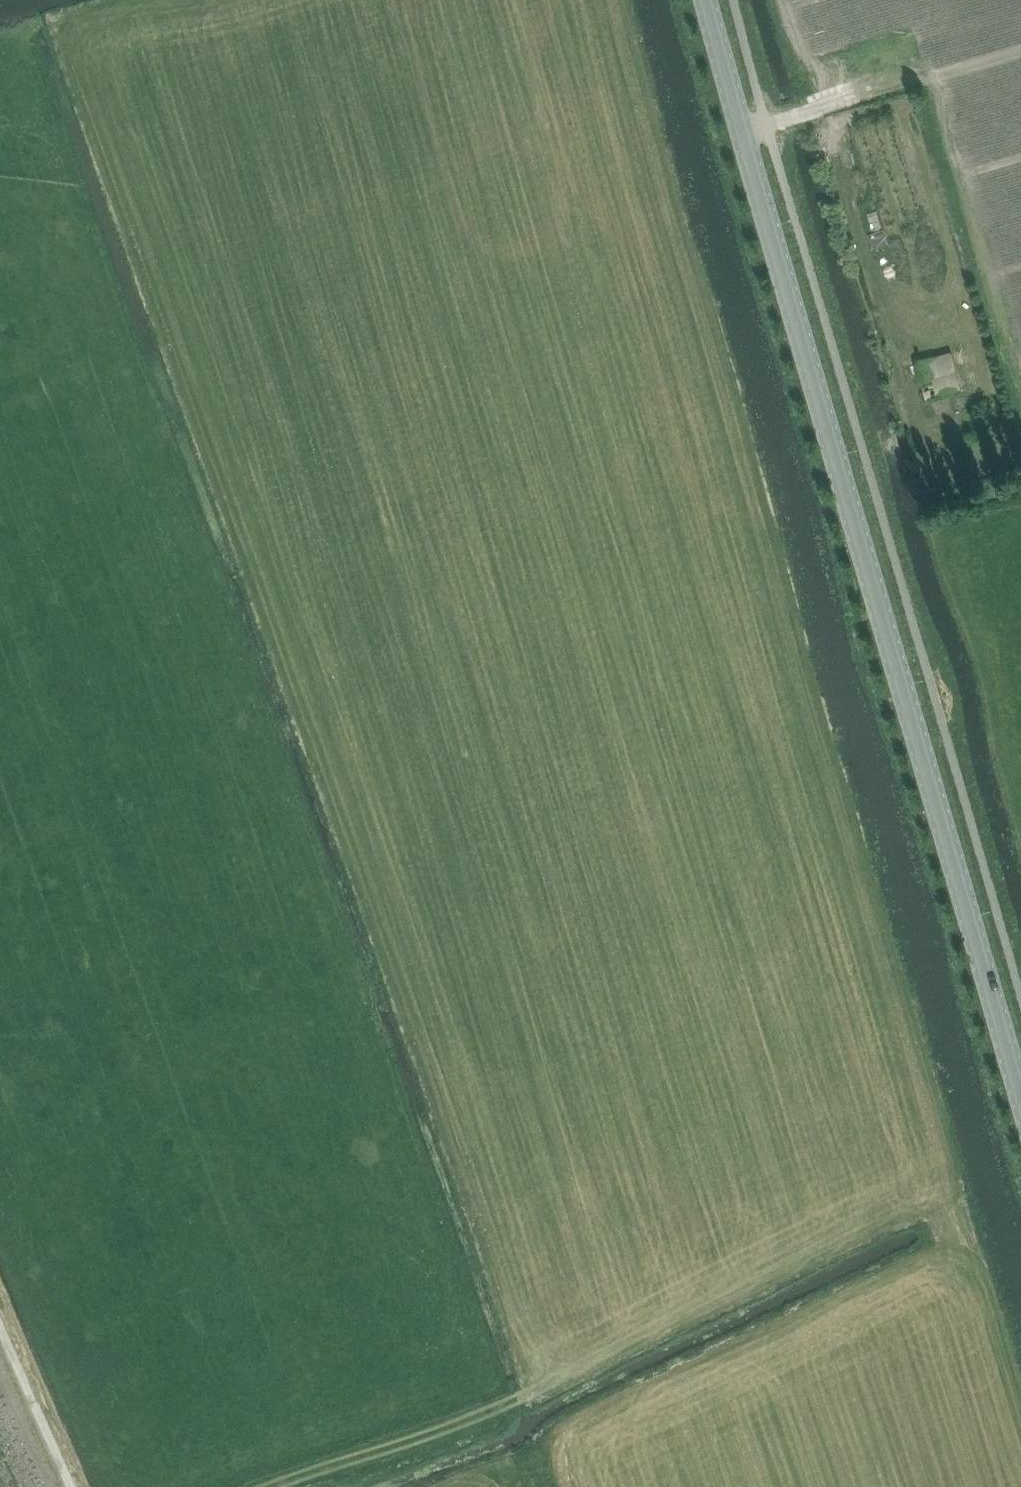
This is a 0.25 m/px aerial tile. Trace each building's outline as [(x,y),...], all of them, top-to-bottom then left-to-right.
[(861,212),(865,229),(877,226),(872,209),(861,212)] [(948,375),(921,382),(927,405),(955,399),(948,375)]
